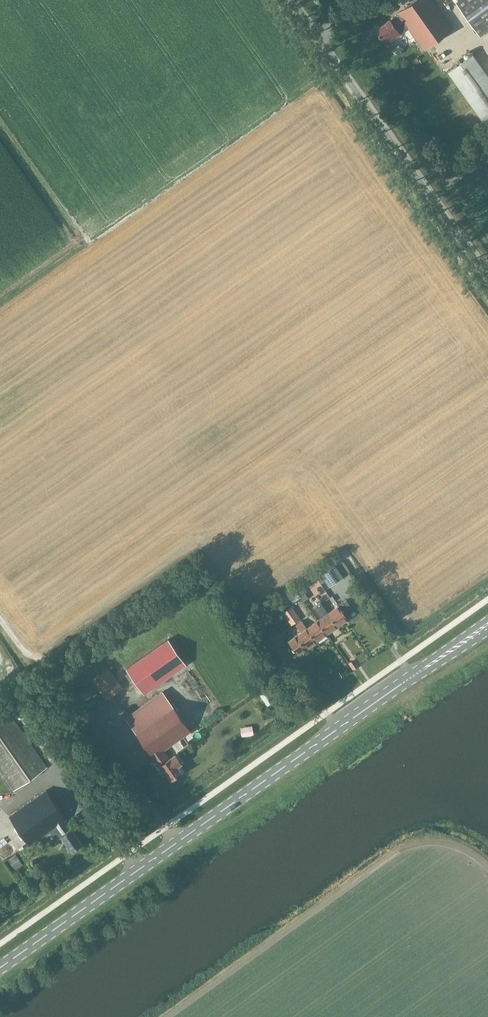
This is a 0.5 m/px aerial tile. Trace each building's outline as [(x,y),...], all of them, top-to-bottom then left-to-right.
[(374,30),(382,41),(388,36),(390,40),(407,28),(422,49),(451,29),(431,0),(415,0),(397,13),(397,14),(374,30)] [(454,2),(479,37),(487,30),(487,0),(457,0),(454,2)] [(486,66),(487,65),(487,39),(472,46),(476,55),(481,53),(486,66)] [(447,72),(481,121),(487,116),(487,78),(472,55),(447,72)] [(343,577),(335,565),(321,575),(325,581),(329,587),(343,577)] [(293,587),(298,593),(311,584),(306,577),(293,586),(293,587)] [(285,592),(292,603),(300,597),(298,593),(293,587),(285,592)] [(327,613),(337,626),(348,618),(355,613),(346,599),(328,612),(327,613)] [(337,626),(327,613),(328,612),(320,602),(313,607),(320,617),(317,620),(326,633),(337,626)] [(300,618),(291,606),(282,613),(291,625),(300,618)] [(261,622),(264,626),(266,629),(272,624),(273,623),(269,617),(263,621),(261,622)] [(306,628),(306,627),(301,620),(295,625),(300,632),(288,641),(297,654),(305,648),(315,641),(306,628)] [(317,620),(306,627),(306,628),(315,641),(326,633),(317,620)] [(144,693),(186,664),(168,638),(126,668),(144,693)] [(266,662),(260,665),(265,672),(270,669),(266,662)] [(105,700),(123,687),(108,667),(91,679),(105,700)] [(162,692),(126,717),(155,759),(153,760),(161,771),(163,770),(170,780),(181,772),(177,766),(179,764),(180,761),(176,756),(173,756),(169,758),(163,750),(190,732),(162,692)] [(212,703),(216,701),(212,693),(208,696),(212,703)] [(47,767),(11,715),(0,722),(0,772),(13,791),(47,767)] [(9,816),(30,844),(50,830),(56,838),(60,835),(71,850),(81,842),(71,827),(69,829),(63,820),(66,819),(45,790),(9,816)] [(8,859),(11,864),(19,858),(16,854),(8,859)]
